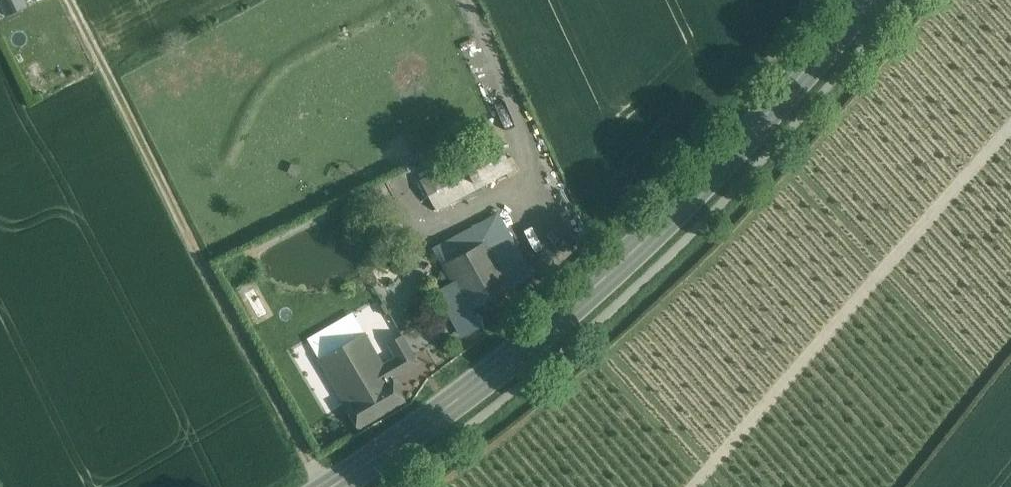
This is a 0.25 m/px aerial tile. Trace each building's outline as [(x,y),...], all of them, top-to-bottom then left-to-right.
[(23,0),(0,0),(0,1),(7,16),(26,7),(23,0)] [(497,140),(420,180),(436,209),(512,169),(497,140)] [(432,248),(442,264),(467,251),(460,238),(480,227),(487,240),(513,287),(535,275),(500,211),(432,248)] [(480,227),(460,238),(467,251),(487,240),(480,227)] [(467,251),(442,264),(453,284),(467,311),(472,309),(513,287),(487,240),(467,251)] [(467,311),(453,284),(440,292),(463,335),(481,326),(472,309),(467,311)] [(364,333),(320,359),(346,404),(390,378),(383,365),(364,333)] [(397,357),(383,365),(390,378),(391,378),(392,378),(418,363),(402,335),(389,343),(397,357)] [(390,378),(346,404),(344,405),(358,428),(405,401),(392,378),(391,378),(390,378)]
